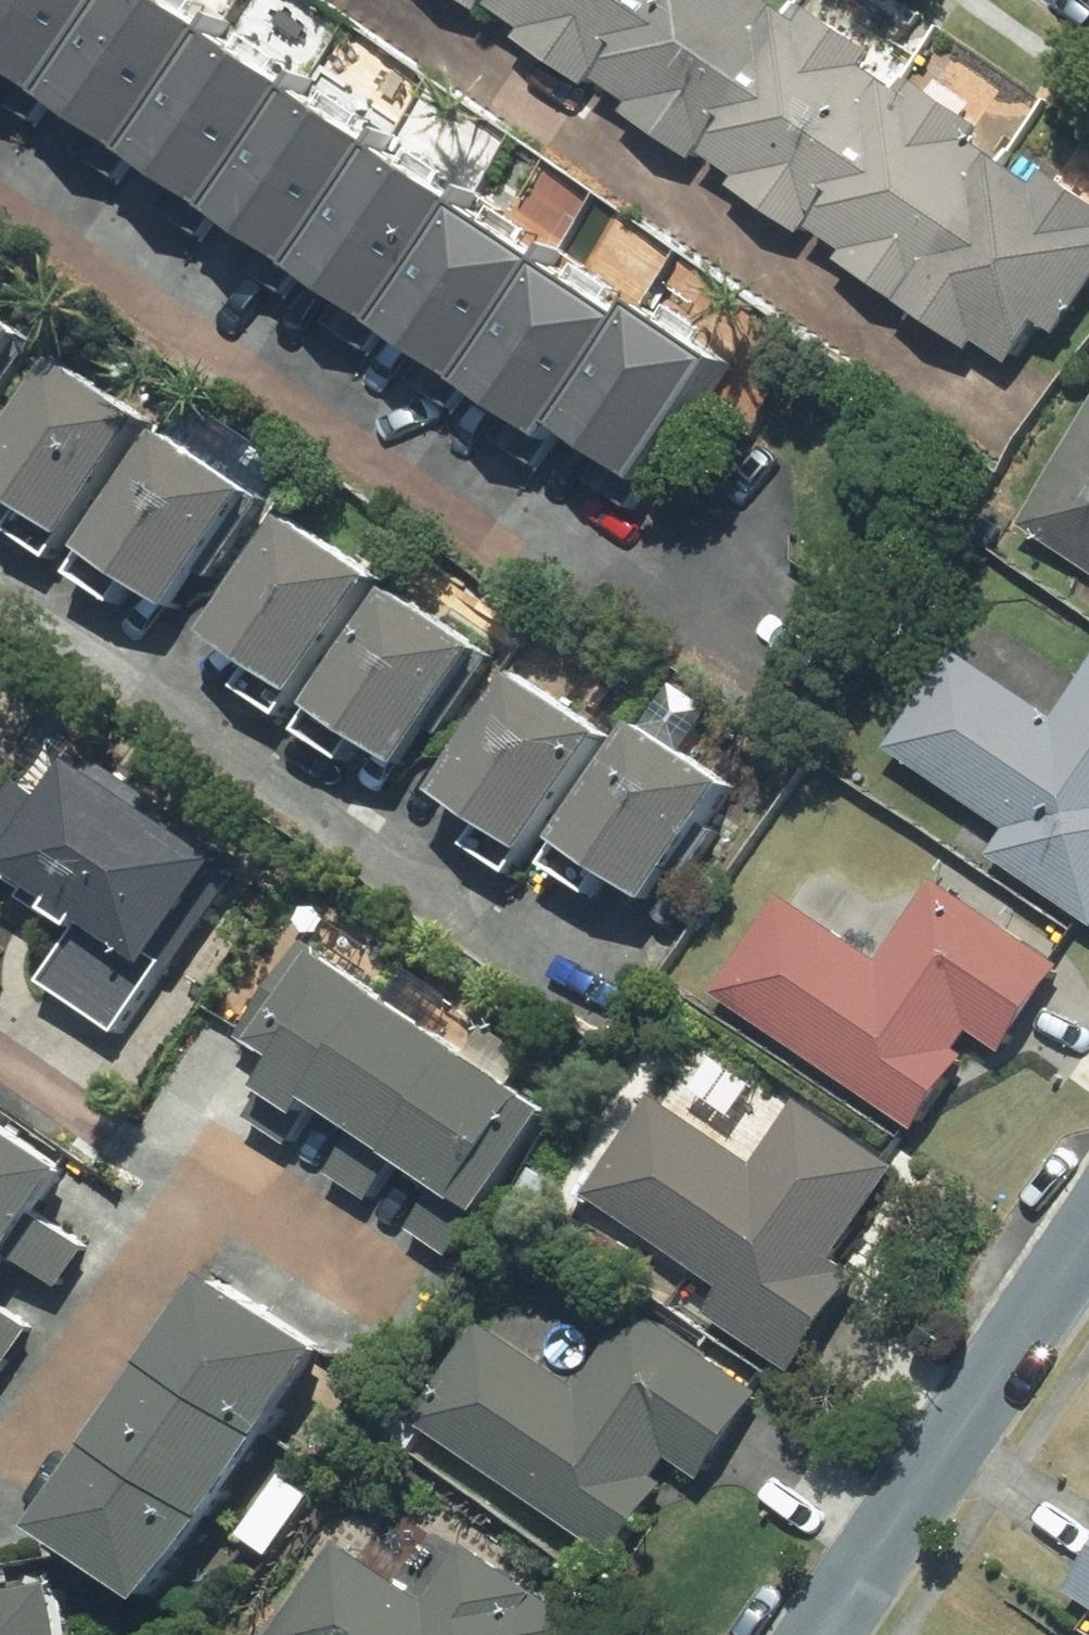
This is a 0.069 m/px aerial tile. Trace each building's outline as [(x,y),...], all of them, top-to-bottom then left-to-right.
[(44,130),(64,100),(133,0),(0,0),(0,57),(20,70),(0,100),(44,130)] [(180,0),(133,0),(64,100),(102,126),(84,153),(123,179),(141,153),(149,159),(233,37),(180,0)] [(1004,158),(1017,140),(919,72),(907,89),(880,70),(892,53),(815,0),(812,0),(802,14),(782,0),(460,0),(489,21),(498,9),(533,33),(525,45),(588,89),(599,72),(646,105),(635,121),(698,165),(707,152),(751,182),(742,195),(805,239),(814,228),(858,259),(850,270),(977,358),(988,343),(1023,368),(1050,329),(1067,341),(1088,309),(1088,190),(1064,172),(1051,191),(1004,158)] [(231,215),(315,92),(233,37),(149,159),(186,184),(167,212),(212,242),(231,215)] [(313,271),(396,148),(315,92),(231,215),(268,240),(248,270),(293,300),(313,271)] [(399,330),(481,206),(396,148),(313,271),(354,299),(337,325),(376,352),(394,326),(399,330)] [(480,386),(564,263),(481,206),(399,330),(433,354),(414,382),(461,414),(480,386)] [(580,429),(650,322),(564,263),(480,386),(522,414),(504,441),(550,473),(568,446),(580,429)] [(650,322),(580,429),(620,457),(602,482),(650,515),(758,357),(668,296),(650,322)] [(50,335),(0,300),(0,409),(50,335)] [(0,470),(0,485),(35,507),(18,534),(67,566),(167,409),(76,351),(0,470)] [(149,580),(191,613),(282,498),(199,433),(90,570),(131,603),(149,580)] [(1029,527),(1088,570),(1088,443),(1029,527)] [(307,513),(224,643),(266,669),(249,696),(298,728),(398,571),(307,513)] [(378,744),(422,775),(505,654),(418,594),(319,739),(362,768),(378,744)] [(967,648),(900,748),(1014,825),(995,854),(1088,917),(1088,673),(1062,712),(967,648)] [(539,675),(455,805),(497,831),(480,858),(529,890),(629,733),(539,675)] [(617,878),(661,908),(744,787),(657,728),(558,872),(601,902),(617,878)] [(0,834),(0,853),(96,926),(51,986),(129,1045),(174,985),(263,869),(79,730),(0,834)] [(1050,950),(943,876),(885,961),(790,896),(722,995),(924,1133),(987,1041),(1012,1058),(1075,967),(1050,950)] [(325,942),(255,1043),(293,1069),(276,1093),(322,1124),(338,1101),(496,1211),(566,1110),(530,1085),(553,1053),(502,1017),(479,1050),(446,1027),(465,1000),(422,970),(403,997),(325,942)] [(907,1170),(800,1104),(759,1170),(662,1110),(606,1200),(735,1279),(710,1320),(802,1376),(827,1336),(864,1276),(848,1266),(907,1170)] [(0,1113),(0,1245),(25,1262),(87,1174),(0,1113)] [(0,1245),(0,1367),(10,1374),(45,1323),(3,1294),(25,1262),(0,1245)] [(179,1370),(292,1445),(355,1349),(242,1275),(179,1370)] [(754,1376),(643,1306),(590,1392),(479,1322),(416,1423),(636,1562),(693,1472),(718,1487),(778,1391),(754,1376)] [(0,1367),(0,1387),(10,1374),(0,1367)] [(125,1453),(237,1527),(292,1445),(179,1370),(125,1453)] [(237,1527),(125,1453),(75,1528),(187,1603),(237,1527)] [(338,1507),(293,1475),(248,1539),(294,1570),(338,1507)] [(595,1629),(470,1542),(429,1601),(346,1543),(282,1634),(591,1634),(595,1629)] [(0,1618),(0,1634),(93,1634),(87,1601),(0,1618)]
